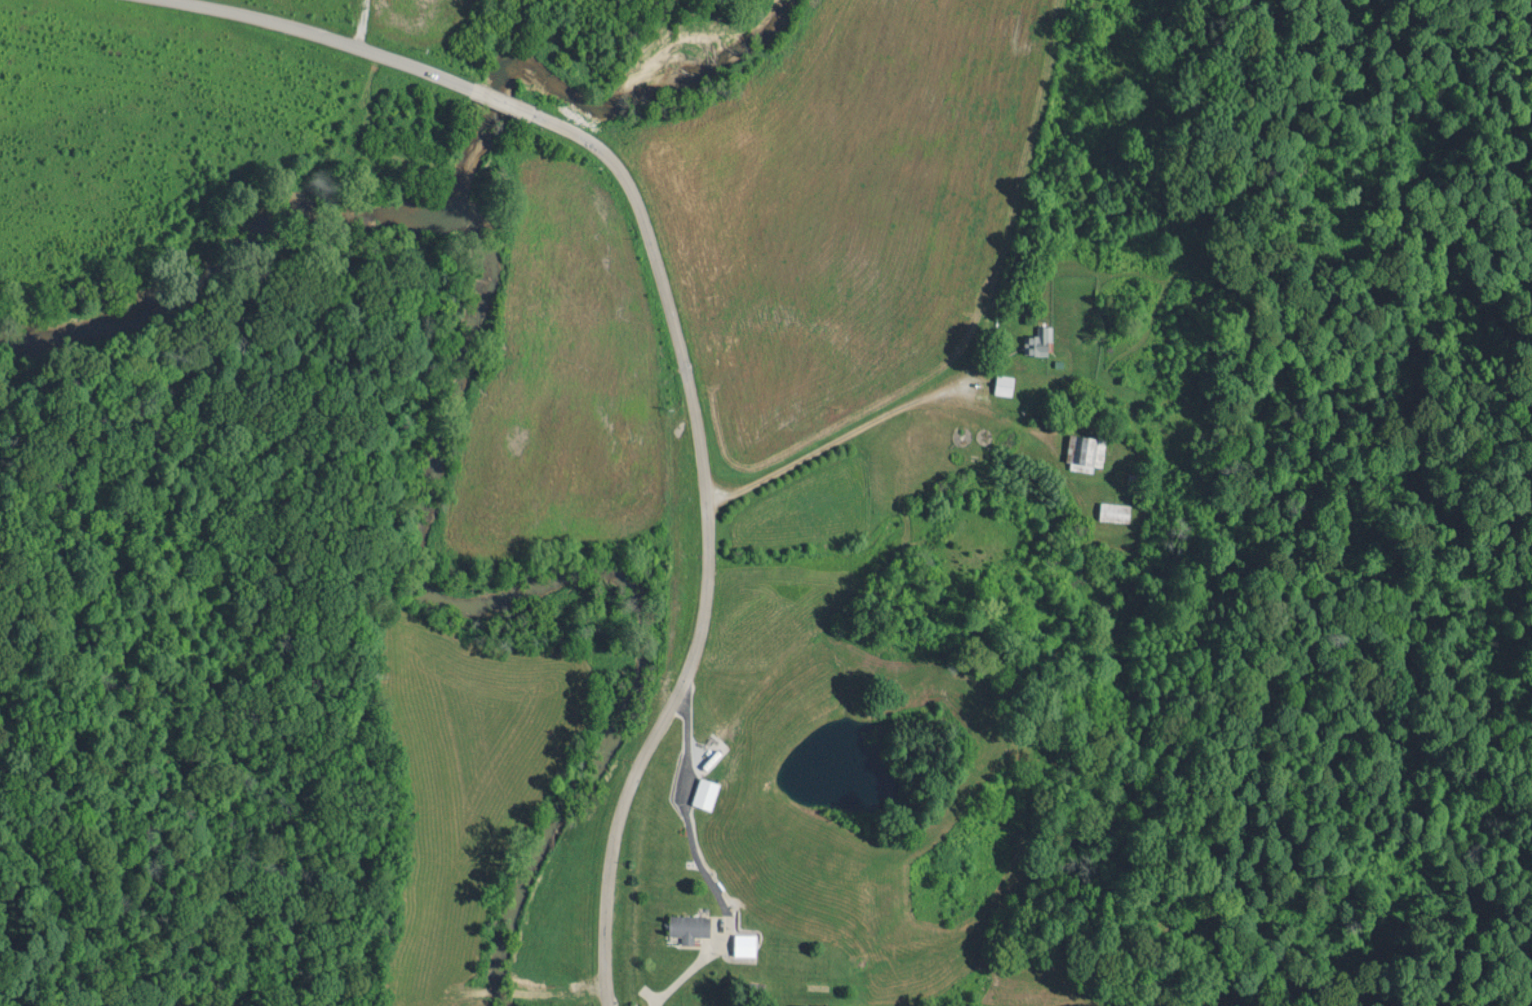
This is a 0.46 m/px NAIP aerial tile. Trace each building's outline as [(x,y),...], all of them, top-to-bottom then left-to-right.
[(1043,321),(1043,345),(1047,345),(1047,355),(1027,354),(1027,335),(1036,335),(1036,321),(1043,321)] [(996,375),(1012,376),(1010,395),(994,394),(996,375)] [(1068,434),(1104,438),(1101,465),(1065,461),(1068,434)] [(1126,473),(1136,473),(1136,483),(1126,483),(1126,473)] [(1100,502),(1129,504),(1127,522),(1098,519),(1100,502)] [(691,804),(710,810),(719,783),(700,777),(691,804)] [(669,936),(681,936),(681,944),(694,944),(694,936),(710,936),(711,924),(731,925),(731,918),(727,917),(670,915),(669,936)] [(757,957),(757,934),(735,934),(735,956),(757,957)]
